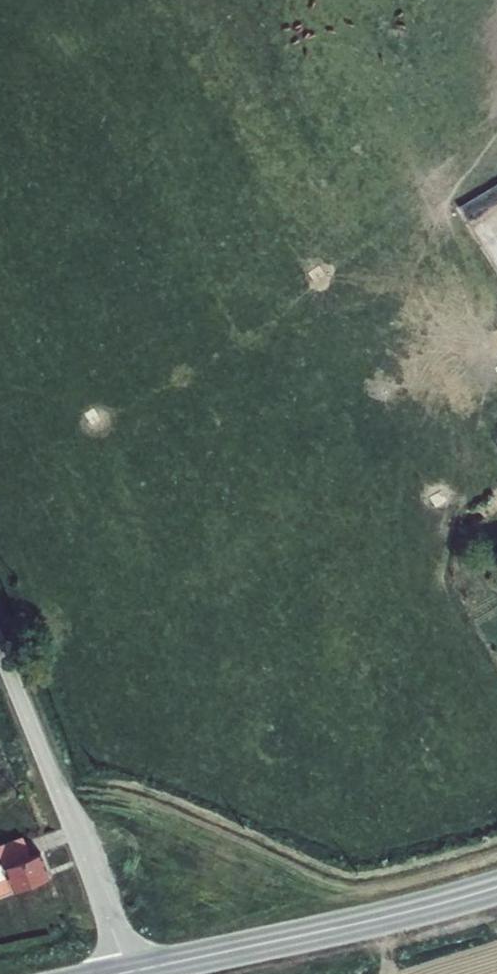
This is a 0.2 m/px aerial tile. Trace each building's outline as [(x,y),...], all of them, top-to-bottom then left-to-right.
[(40,854),(30,858),(22,839),(0,847),(0,861),(2,866),(0,867),(0,898),(50,878),(40,854)]
